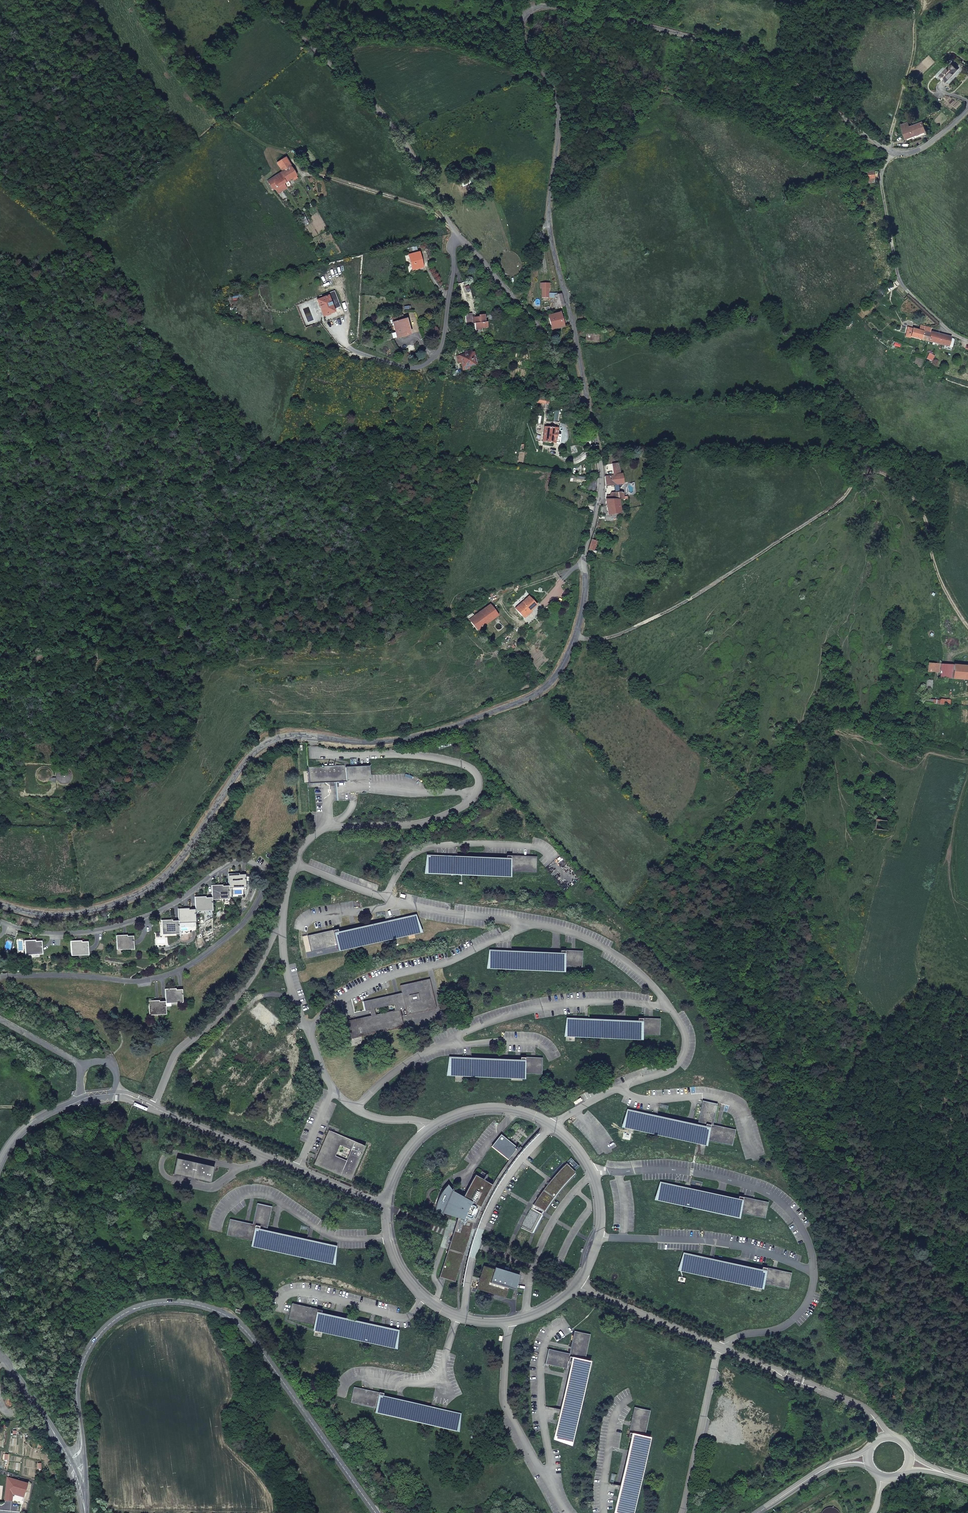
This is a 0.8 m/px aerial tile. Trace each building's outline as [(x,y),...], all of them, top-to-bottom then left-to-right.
[(947,80),(959,69),(953,64),(942,75),(947,80)] [(928,132),(925,123),(911,128),(909,123),(902,126),(906,139),(928,132)] [(269,188),(275,197),(277,195),(281,200),(288,195),(285,190),(290,187),(294,184),(296,186),(299,183),(285,162),(275,169),(281,179),(269,188)] [(293,191),(290,187),(285,190),(288,195),(293,191)] [(417,252),(407,255),(411,269),(421,267),(417,252)] [(555,308),(563,306),(559,289),(554,289),(553,287),(545,287),(547,294),(549,293),(550,297),(552,296),(555,308)] [(327,295),(315,299),(322,316),(334,311),(327,295)] [(549,315),(552,329),(562,327),(559,313),(549,315)] [(471,314),(465,315),(466,328),(473,327),(473,325),(476,324),(476,328),(486,327),(485,315),(475,316),(475,318),(472,319),(471,314)] [(397,337),(408,334),(405,321),(394,323),(397,337)] [(909,337),(927,342),(930,333),(929,332),(919,330),(911,328),(910,328),(909,337)] [(949,340),(950,336),(930,331),(930,333),(927,342),(948,346),(948,345),(950,345),(951,341),(949,340)] [(469,350),(463,353),(464,355),(457,357),(458,363),(461,362),(464,370),(470,368),(469,366),(477,363),(473,352),(470,353),(469,350)] [(935,356),(929,353),(926,358),(932,362),(935,356)] [(555,433),(555,428),(544,427),(542,441),(558,443),(559,434),(555,433)] [(612,465),(614,476),(618,475),(621,475),(618,464),(612,465)] [(614,476),(605,477),(606,485),(619,484),(618,475),(614,476)] [(617,498),(623,498),(622,490),(616,490),(616,492),(611,492),(610,495),(613,496),(617,497),(617,498)] [(619,514),(617,498),(606,499),(607,514),(619,514)] [(602,517),(598,516),(594,529),(599,530),(602,517)] [(588,547),(588,549),(594,550),(597,541),(591,539),(588,547)] [(531,610),(536,605),(528,596),(515,608),(521,615),(525,611),(527,613),(531,610)] [(477,629),(497,615),(490,604),(469,618),(477,629)] [(927,666),(927,675),(949,678),(950,675),(954,675),(953,682),(967,683),(967,670),(927,666)] [(924,701),(923,706),(949,709),(949,703),(939,701),(938,703),(924,701)] [(344,765),(307,766),(307,783),(335,782),(336,800),(347,800),(346,793),(346,781),(345,776),(370,775),(369,766),(345,767),(345,765),(344,765)] [(878,795),(877,805),(892,807),(893,797),(891,796),(891,794),(886,793),(886,796),(884,795),(878,795)] [(876,834),(889,835),(891,816),(885,815),(883,825),(877,825),(876,834)] [(507,858),(426,854),(426,873),(428,873),(511,876),(511,871),(536,872),(537,857),(507,856),(507,858)] [(228,886),(228,888),(245,887),(245,874),(238,874),(238,873),(227,874),(228,886)] [(211,897),(211,900),(228,899),(228,888),(228,886),(221,886),(221,885),(211,885),(211,897)] [(194,909),(194,911),(212,911),(211,900),(211,897),(205,898),(205,896),(194,897),(194,909)] [(177,921),(178,923),(195,922),(194,911),(194,909),(188,909),(188,908),(177,908),(177,921)] [(338,929),(308,935),(311,951),(336,946),(337,949),(390,937),(390,938),(419,932),(415,916),(339,933),(338,929)] [(160,920),(161,934),(178,934),(178,923),(177,921),(171,921),(171,920),(160,920)] [(115,935),(116,950),(133,949),(132,936),(126,936),(126,935),(115,935)] [(34,940),(23,940),(24,955),(41,954),(41,941),(34,941),(34,940)] [(80,940),(70,941),(70,955),(87,954),(87,941),(81,942),(80,940)] [(582,967),(582,951),(565,950),(560,950),(560,954),(489,951),(488,967),(510,968),(510,967),(564,970),(564,966),(582,967)] [(371,1015),(346,1021),(350,1039),(403,1027),(399,1009),(405,1008),(406,1015),(436,1008),(430,979),(400,985),(402,993),(363,1001),(365,1011),(370,1010),(371,1015)] [(163,990),(164,1002),(180,1002),(180,990),(172,990),(163,990)] [(164,1014),(164,1002),(156,1002),(156,1001),(147,1001),(147,1014),(164,1014)] [(642,1034),(659,1035),(660,1019),(643,1018),(638,1018),(638,1022),(567,1019),(566,1035),(587,1036),(642,1038),(642,1034)] [(524,1073),(542,1074),(542,1058),(525,1057),(520,1057),(520,1061),(449,1058),(448,1074),(470,1075),(470,1074),(524,1077),(524,1073)] [(713,1124),(717,1104),(702,1100),(698,1122),(701,1123),(701,1125),(626,1109),(622,1128),(708,1146),(709,1140),(732,1145),(735,1129),(713,1124)] [(329,1130),(314,1164),(350,1180),(365,1146),(329,1130)] [(516,1148),(501,1135),(491,1146),(507,1159),(516,1148)] [(214,1167),(177,1158),(173,1174),(211,1182),(214,1167)] [(548,1183),(533,1205),(543,1211),(559,1190),(575,1172),(566,1163),(548,1183)] [(438,1277),(452,1281),(473,1223),(474,1223),(481,1205),(492,1185),(475,1174),(462,1196),(452,1190),(448,1185),(443,1191),(440,1196),(438,1200),(436,1204),(435,1210),(435,1214),(446,1214),(458,1218),(438,1277)] [(738,1199),(660,1181),(655,1200),(740,1219),(741,1213),(765,1218),(768,1202),(739,1196),(738,1199)] [(272,1206),(257,1203),(252,1224),(230,1219),(226,1235),(251,1241),(251,1244),(303,1255),(303,1256),(332,1263),(336,1247),(263,1231),(264,1227),(267,1228),(272,1206)] [(531,1208),(521,1228),(532,1233),(542,1214),(531,1208)] [(788,1289),(792,1273),(763,1267),(762,1269),(683,1252),(678,1271),(764,1290),(765,1284),(788,1289)] [(493,1269),(483,1265),(476,1289),(505,1298),(508,1288),(514,1290),(519,1274),(494,1267),(493,1269)] [(317,1309),(291,1303),(291,1305),(289,1315),(288,1319),(313,1325),(312,1328),(365,1339),(365,1340),(394,1347),(398,1331),(321,1314),(322,1310),(317,1309)] [(590,1334),(574,1331),(569,1353),(548,1349),(545,1364),(567,1369),(568,1365),(571,1366),(555,1439),(571,1442),(577,1413),(576,1413),(588,1360),(585,1359),(590,1334)] [(354,1387),(350,1403),(375,1409),(374,1412),(427,1424),(427,1425),(457,1431),(460,1415),(383,1398),(384,1394),(354,1387)] [(634,1407),(628,1437),(632,1438),(615,1512),(632,1512),(636,1494),(635,1494),(648,1436),(645,1436),(650,1410),(634,1407)]
